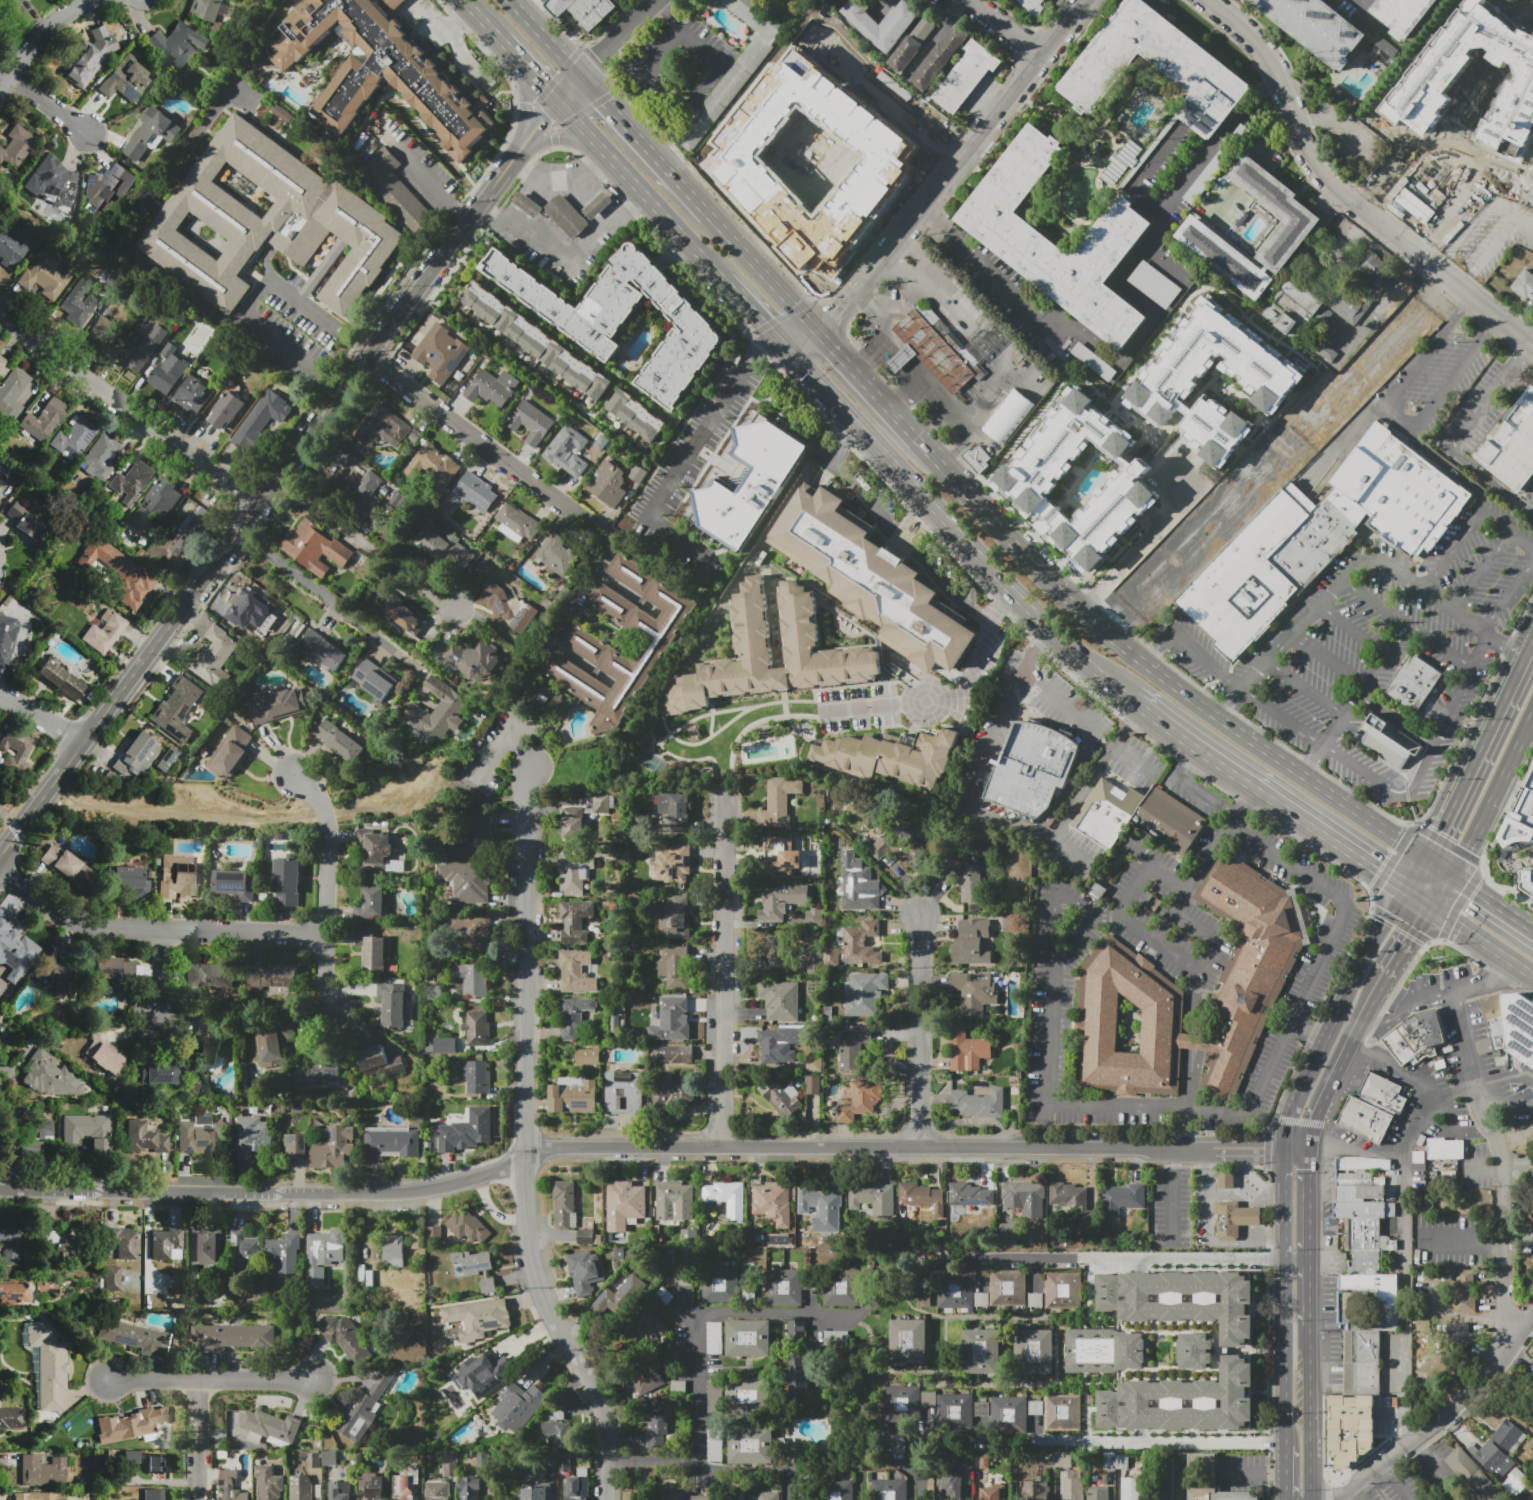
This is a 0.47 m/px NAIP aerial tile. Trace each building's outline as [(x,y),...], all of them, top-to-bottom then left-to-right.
[(186,13),(191,0),(222,0),(213,23),(186,13)] [(289,18),(309,0),(374,0),(431,63),(444,50),(452,59),(439,71),(479,115),(485,112),(497,125),(474,150),(476,153),(462,165),(442,146),(448,141),(387,79),(344,136),(312,112),(354,55),(368,66),(372,58),(360,45),(356,49),(343,36),(349,29),(342,22),(284,74),(269,59),(277,54),(270,46),(292,24),(289,18)] [(544,6),(549,0),(614,0),(619,5),(591,32),(568,8),(557,19),(544,6)] [(710,1),(711,0),(751,0),(788,29),(774,48),(775,49),(692,155),(677,143),(692,123),(691,122),(759,36),(760,38),(762,35),(720,2),(716,6),(710,1)] [(842,13),(854,0),(860,0),(871,9),(867,14),(881,27),(896,8),(898,10),(905,2),(922,15),(888,56),(872,44),(842,13)] [(1037,18),(1014,0),(1044,0),(1041,4),(1045,7),(1037,18)] [(1060,89),(1130,0),(1141,0),(1251,87),(1250,89),(1252,90),(1212,141),(1210,140),(1209,141),(1180,118),(1182,115),(1180,113),(1194,96),(1141,54),(1102,103),(1103,104),(1094,116),(1092,114),(1090,116),(1087,114),(1085,117),(1077,110),(1080,107),(1061,92),(1062,90),(1060,89)] [(1338,73),(1368,35),(1324,0),(1247,0),(1338,73)] [(1406,40),(1437,0),(1378,0),(1369,11),(1406,40)] [(1379,111),(1465,0),(1489,0),(1523,26),(1532,32),(1532,131),(1519,160),(1500,153),(1501,150),(1477,138),(1485,120),(1490,122),(1510,81),(1514,83),(1517,76),(1514,64),(1508,61),(1504,66),(1495,61),(1488,56),(1492,51),(1486,47),(1475,47),(1470,53),(1473,56),(1445,93),(1451,97),(1440,113),(1441,114),(1433,126),(1430,124),(1425,132),(1416,125),(1403,116),(1397,124),(1379,111)] [(925,19),(937,29),(923,46),(924,47),(902,75),(889,65),(925,19)] [(197,55),(182,68),(183,69),(176,75),(146,40),(157,30),(165,39),(169,36),(178,20),(210,40),(204,49),(201,48),(197,55)] [(90,31),(104,25),(107,34),(112,32),(118,49),(104,55),(82,90),(64,78),(71,66),(77,70),(78,68),(73,64),(81,54),(79,53),(86,42),(93,47),(95,44),(90,31)] [(957,27),(971,37),(925,95),(910,83),(941,44),(942,46),(957,27)] [(1363,49),(1388,65),(1399,49),(1375,32),(1363,49)] [(991,71),(955,117),(933,99),(969,53),(966,51),(974,41),(1003,64),(995,74),(991,71)] [(792,45),(910,141),(900,154),(905,160),(877,196),(844,240),(847,244),(825,271),(813,262),(804,270),(765,227),(726,184),(707,164),(716,154),(723,148),(716,140),(792,45)] [(133,60),(154,78),(132,104),(115,90),(107,98),(97,89),(118,64),(124,70),(133,60)] [(122,151),(147,119),(144,117),(153,105),(171,119),(172,117),(178,122),(177,124),(183,129),(172,144),(164,137),(154,150),(150,147),(138,163),(122,151)] [(236,111),(316,171),(319,167),(407,233),(345,316),(319,296),(355,248),(332,232),(305,269),(267,241),(260,251),(257,249),(238,275),(252,286),(229,316),(136,246),(236,111)] [(1031,123),(1051,139),(1054,136),(1062,143),(1060,146),(1066,150),(1016,214),(1072,259),(1120,198),(1122,199),(1124,197),(1133,204),(1131,206),(1153,224),(1105,284),(1147,317),(1119,352),(954,221),(1031,123)] [(1241,124),(1250,131),(1242,142),(1233,134),(1241,124)] [(3,162),(0,166),(0,149),(4,152),(12,142),(7,138),(16,125),(38,141),(16,171),(3,162)] [(1130,139),(1142,149),(1135,158),(1139,160),(1132,169),(1129,166),(1113,187),(1100,177),(1113,161),(1110,159),(1115,153),(1117,155),(1130,139)] [(1183,197),(1224,146),(1234,153),(1193,205),(1183,197)] [(384,147),(358,171),(416,233),(433,217),(394,174),(403,166),(384,147)] [(61,209),(81,177),(43,153),(23,186),(61,209)] [(1247,154),(1228,177),(1285,220),(1257,257),(1278,274),(1320,219),(1295,199),(1299,193),(1247,154)] [(85,197),(88,175),(94,176),(95,174),(102,175),(106,169),(109,171),(116,161),(138,177),(123,198),(115,193),(111,199),(118,204),(101,228),(92,221),(99,212),(86,202),(88,200),(85,197)] [(584,210),(593,221),(615,202),(606,192),(584,210)] [(521,193),(514,204),(538,219),(545,209),(521,193)] [(562,194),(590,228),(574,242),(545,208),(562,194)] [(1409,210),(1411,208),(1426,221),(1434,212),(1413,194),(1403,205),(1409,210)] [(1175,236),(1193,214),(1275,279),(1257,301),(1175,236)] [(12,272),(0,263),(0,222),(31,244),(12,272)] [(497,247),(482,268),(610,365),(623,348),(614,342),(646,298),(631,285),(633,280),(638,281),(680,327),(635,384),(675,412),(721,345),(724,338),(720,334),(658,265),(647,253),(641,251),(639,247),(634,243),(630,245),(627,249),(581,311),(497,247)] [(77,269),(53,302),(40,293),(43,289),(34,282),(26,293),(14,284),(26,268),(30,271),(39,258),(35,255),(42,245),(77,269)] [(1143,261),(1182,289),(1166,309),(1128,280),(1143,261)] [(1524,268),(1532,275),(1532,304),(1511,288),(1524,268)] [(51,315),(82,274),(94,283),(86,293),(84,292),(81,295),(83,296),(81,300),(82,301),(88,292),(98,300),(92,309),(100,315),(101,313),(114,323),(98,344),(65,319),(62,323),(51,315)] [(1259,313),(1290,275),(1324,303),(1293,341),(1259,313)] [(613,383),(474,283),(458,305),(597,405),(613,383)] [(1352,326),(1371,302),(1355,290),(1351,294),(1342,287),(1327,306),(1352,326)] [(1271,412),(1306,374),(1207,298),(1124,402),(1166,431),(1180,409),(1193,418),(1180,434),(1220,469),(1255,428),(1209,394),(1196,409),(1187,401),(1219,365),(1271,412)] [(915,308),(976,375),(954,395),(918,355),(897,373),(887,362),(908,344),(893,327),(915,308)] [(422,320),(436,330),(412,363),(398,353),(422,320)] [(442,386),(470,347),(434,321),(410,355),(427,368),(424,373),(442,386)] [(171,332),(141,376),(114,357),(130,334),(142,342),(156,322),(171,332)] [(173,346),(177,349),(174,354),(184,361),(185,360),(192,365),(170,396),(167,394),(166,395),(147,381),(173,346)] [(8,361),(0,372),(0,355),(8,361)] [(9,426),(0,419),(0,384),(14,365),(32,378),(15,401),(23,407),(9,426)] [(482,367),(497,377),(503,368),(521,381),(502,409),(493,403),(494,402),(489,399),(488,402),(479,396),(475,402),(463,394),(482,367)] [(196,416),(173,398),(180,390),(183,392),(192,381),(193,383),(197,378),(215,392),(196,416)] [(1505,418),(1532,383),(1532,478),(1519,495),(1473,459),(1489,439),(1492,442),(1509,421),(1505,418)] [(1073,385),(995,481),(1087,573),(1164,500),(1142,480),(1153,468),(1144,459),(1125,466),(1074,520),(1050,496),(1096,444),(1124,461),(1136,440),(1073,385)] [(982,427),(1002,444),(1035,403),(1014,387),(982,427)] [(246,403),(236,416),(230,424),(229,423),(224,430),(223,429),(221,431),(207,421),(213,412),(212,411),(216,406),(214,404),(226,388),(246,403)] [(271,389),(299,410),(284,431),(267,419),(246,448),(232,439),(265,392),(268,394),(271,389)] [(621,389),(669,425),(652,448),(604,412),(621,389)] [(69,408),(43,443),(18,425),(28,411),(36,417),(40,413),(39,412),(52,395),(69,408)] [(525,399),(555,421),(534,449),(524,441),(531,431),(522,424),(516,432),(506,424),(525,399)] [(377,402),(413,428),(397,449),(378,435),(368,448),(352,436),(377,402)] [(98,428),(72,464),(47,446),(60,428),(66,433),(80,414),(98,428)] [(1469,494),(1418,562),(1365,526),(1232,662),(1174,600),(1282,487),(1307,512),(1333,488),(1328,482),(1374,421),(1469,494)] [(565,422),(591,441),(597,433),(609,442),(581,481),(559,465),(557,467),(552,463),(551,464),(541,456),(565,422)] [(810,445),(741,554),(701,527),(694,494),(713,489),(718,480),(738,494),(758,466),(735,454),(740,447),(737,429),(770,422),(810,445)] [(102,431),(121,445),(107,464),(114,469),(102,484),(77,465),(102,431)] [(428,439),(435,445),(434,447),(446,455),(447,454),(453,459),(453,460),(462,467),(445,489),(433,479),(434,477),(422,467),(413,479),(403,472),(428,439)] [(978,444),(971,451),(969,448),(963,454),(980,472),(989,465),(986,462),(990,457),(978,444)] [(638,478),(616,509),(584,487),(606,456),(638,478)] [(157,471),(129,509),(120,503),(127,494),(122,491),(119,494),(107,486),(117,472),(124,477),(138,457),(157,471)] [(1,484),(0,483),(0,462),(11,471),(1,484)] [(645,470),(633,464),(627,476),(639,483),(645,470)] [(382,479),(370,470),(345,503),(364,517),(378,498),(372,493),(382,479)] [(468,470),(492,488),(490,490),(499,496),(491,506),(482,500),(475,508),(452,491),(468,470)] [(161,475),(173,484),(176,486),(174,488),(183,495),(153,537),(140,527),(137,532),(126,524),(161,475)] [(819,498),(827,487),(849,502),(842,512),(874,533),(870,539),(924,575),(920,580),(941,594),(935,604),(981,635),(956,673),(941,664),(934,675),(880,639),(886,629),(872,619),(870,621),(832,595),(837,588),(769,543),(805,489),(819,498)] [(409,498),(394,491),(388,504),(403,511),(409,498)] [(16,499),(50,523),(35,542),(14,527),(18,522),(6,513),(16,499)] [(495,518),(507,502),(520,511),(521,509),(543,526),(532,541),(525,536),(523,539),(495,518)] [(168,549),(183,560),(216,516),(200,505),(168,549)] [(279,546),(291,530),(294,532),(305,517),(323,530),(321,533),(332,541),(335,538),(354,552),(342,568),(323,554),(319,559),(330,568),(322,579),(279,546)] [(427,525),(444,538),(447,534),(476,556),(457,580),(411,545),(427,525)] [(567,580),(534,556),(553,531),(585,555),(567,580)] [(101,538),(156,581),(133,611),(107,591),(113,582),(117,586),(122,580),(117,576),(118,574),(90,552),(101,538)] [(589,724),(598,711),(540,672),(554,650),(590,673),(595,665),(559,642),(574,620),(632,658),(643,641),(585,603),(600,580),(658,619),(663,611),(605,572),(619,551),(699,604),(611,738),(589,724)] [(668,716),(667,699),(671,698),(671,694),(679,678),(684,677),(684,675),(699,674),(697,664),(744,659),(743,654),(736,655),(731,606),(734,605),(733,599),(736,599),(735,593),(744,592),(742,582),(748,581),(747,576),(763,574),(772,664),(770,664),(771,668),(788,667),(788,662),(785,662),(778,591),(779,591),(779,586),(780,585),(780,578),(787,578),(787,580),(793,579),(794,581),(797,581),(798,584),(799,587),(805,586),(806,591),(813,591),(814,597),(816,597),(821,645),(814,646),(814,652),(873,646),(873,652),(879,651),(882,675),(875,675),(876,681),(799,689),(799,686),(782,688),(774,689),(775,691),(731,696),(731,695),(711,697),(711,696),(709,696),(707,696),(708,706),(703,706),(703,708),(697,709),(696,710),(691,710),(691,712),(686,712),(686,714),(668,716)] [(480,595),(483,592),(479,589),(481,588),(477,585),(483,577),(487,580),(488,578),(506,592),(509,601),(517,597),(520,602),(525,600),(532,616),(509,626),(506,620),(504,621),(501,615),(495,618),(491,607),(489,608),(486,600),(480,595)] [(240,581),(259,594),(233,629),(215,616),(240,581)] [(427,622),(415,637),(368,600),(380,585),(427,622)] [(28,617),(0,656),(0,623),(4,617),(2,616),(11,604),(28,617)] [(128,622),(103,656),(81,639),(92,624),(100,630),(105,623),(99,618),(108,607),(128,622)] [(302,623),(348,656),(337,671),(291,638),(302,623)] [(239,644),(220,667),(231,676),(219,691),(215,688),(217,685),(215,683),(213,686),(189,666),(201,652),(204,654),(213,642),(205,636),(214,624),(239,644)] [(443,655),(461,630),(472,638),(470,640),(474,643),(479,635),(512,658),(490,689),(460,668),(461,667),(443,655)] [(1413,653),(1443,673),(1418,712),(1387,692),(1413,653)] [(366,657),(399,681),(394,688),(400,692),(391,705),(384,700),(383,702),(361,686),(362,685),(352,677),(366,657)] [(48,659),(85,686),(74,701),(56,688),(55,690),(36,675),(48,659)] [(179,673),(204,691),(181,722),(194,732),(185,745),(149,719),(158,707),(157,706),(162,700),(165,702),(175,689),(170,685),(179,673)] [(433,675),(469,703),(459,717),(464,721),(456,731),(450,727),(437,744),(401,716),(413,701),(431,715),(442,700),(431,692),(432,692),(424,686),(433,675)] [(537,679),(562,693),(549,715),(524,699),(537,679)] [(255,725),(248,704),(273,696),(272,694),(291,689),(292,691),(301,688),(307,710),(255,725)] [(1375,712),(1426,747),(1418,758),(1414,756),(1403,771),(1362,743),(1369,733),(1363,729),(1375,712)] [(343,715),(374,738),(368,746),(372,750),(374,753),(375,757),(373,760),(370,762),(364,761),(360,757),(353,766),(322,742),(343,715)] [(1014,722),(1030,723),(1046,726),(1061,733),(1074,740),(1081,747),(1065,788),(1059,786),(1051,808),(1038,819),(985,799),(998,765),(994,764),(994,760),(1001,762),(1015,726),(1014,722)] [(235,724),(253,737),(244,749),(249,753),(228,783),(205,765),(235,724)] [(5,752),(0,750),(0,740),(8,725),(37,740),(25,763),(13,756),(16,751),(7,747),(5,752)] [(807,760),(813,743),(823,747),(826,737),(837,741),(838,736),(843,738),(844,735),(849,737),(850,735),(864,740),(866,733),(875,736),(875,738),(878,739),(881,730),(901,736),(902,733),(915,738),(918,727),(929,731),(931,727),(941,731),(943,726),(959,732),(938,793),(878,773),(875,783),(807,760)] [(141,729),(155,740),(153,743),(161,748),(134,784),(111,767),(119,756),(122,757),(124,754),(123,753),(141,729)] [(178,753),(164,772),(155,766),(170,747),(178,753)] [(1505,848),(1515,842),(1531,841),(1532,842),(1532,766),(1498,838),(1505,848)] [(768,777),(804,778),(804,794),(789,793),(788,814),(791,814),(791,828),(766,828),(766,810),(767,810),(768,777)] [(1101,777),(1128,794),(1133,787),(1147,797),(1110,853),(1069,827),(1101,777)] [(1207,820),(1157,787),(1155,786),(1133,820),(1162,839),(1159,843),(1182,858),(1207,820)] [(670,832),(670,814),(658,814),(659,792),(690,792),(690,821),(687,820),(687,832),(670,832)] [(561,807),(593,808),(593,795),(609,795),(609,813),(601,813),(601,821),(583,821),(583,842),(560,841),(561,807)] [(448,854),(448,837),(469,837),(469,812),(477,812),(477,810),(490,810),(490,854),(483,854),(483,857),(465,857),(465,854),(448,854)] [(867,849),(878,860),(888,849),(909,863),(918,851),(884,832),(867,849)] [(367,833),(391,834),(390,844),(393,844),(392,854),(390,854),(389,861),(386,860),(386,866),(365,865),(367,833)] [(786,838),(785,875),(765,875),(765,854),(758,853),(759,837),(786,838)] [(51,843),(62,850),(63,849),(96,872),(83,892),(38,862),(51,843)] [(691,845),(691,883),(669,883),(669,880),(656,880),(656,863),(657,863),(658,845),(691,845)] [(842,849),(856,849),(856,858),(863,858),(863,866),(870,866),(870,879),(880,879),(881,895),(879,895),(879,910),(842,910),(842,849)] [(1191,897),(1206,873),(1220,850),(1286,890),(1305,944),(1233,1105),(1203,1090),(1220,1051),(1192,1048),(1181,1047),(1179,1097),(1075,1093),(1078,970),(1107,932),(1185,992),(1182,1033),(1192,1033),(1200,1034),(1204,1018),(1241,945),(1236,929),(1191,897)] [(980,863),(984,903),(961,905),(958,868),(953,861),(958,853),(968,855),(969,864),(980,863)] [(300,859),(299,906),(276,905),(276,892),(274,892),(275,858),(300,859)] [(560,858),(588,858),(588,896),(564,896),(564,891),(560,890),(560,858)] [(161,862),(200,864),(199,887),(175,886),(174,899),(158,898),(159,880),(161,880),(161,862)] [(437,864),(490,865),(489,904),(454,903),(454,880),(448,880),(448,879),(436,879),(437,864)] [(113,866),(144,868),(143,889),(112,887),(113,866)] [(212,869),(255,870),(254,903),(238,903),(238,894),(211,893),(212,869)] [(1521,869),(1519,888),(1532,898),(1532,870),(1521,869)] [(763,888),(777,888),(778,885),(808,885),(808,903),(787,903),(787,922),(759,921),(759,911),(764,911),(764,905),(763,905),(763,888)] [(364,886),(385,886),(384,922),(354,921),(354,904),(364,904),(364,886)] [(689,895),(688,918),(691,918),(690,938),(666,938),(666,935),(656,935),(656,904),(661,904),(662,895),(689,895)] [(559,902),(594,902),(595,917),(582,918),(583,930),(587,930),(587,945),(562,946),(562,930),(564,930),(564,923),(562,923),(562,919),(559,919),(559,902)] [(806,910),(811,910),(811,908),(823,908),(823,927),(806,928),(806,910)] [(40,949),(9,926),(13,920),(0,910),(0,963),(10,970),(4,978),(13,984),(40,949)] [(469,949),(469,927),(464,927),(464,933),(448,933),(449,914),(491,914),(491,949),(469,949)] [(960,919),(992,920),(992,964),(953,964),(953,946),(954,946),(955,939),(959,939),(960,919)] [(882,962),(844,962),(844,927),(864,927),(864,920),(880,920),(880,936),(866,936),(866,947),(874,947),(874,952),(882,952),(882,962)] [(357,931),(385,932),(384,972),(363,971),(363,954),(365,954),(365,947),(356,947),(357,931)] [(781,934),(784,967),(769,968),(768,958),(761,959),(760,943),(766,943),(766,935),(781,934)] [(662,947),(692,947),(692,989),(668,989),(668,979),(659,979),(659,960),(662,960),(662,947)] [(823,949),(840,948),(840,965),(824,966),(823,949)] [(807,949),(823,949),(823,976),(807,976),(807,949)] [(559,950),(592,950),(592,964),(583,964),(583,977),(598,978),(598,995),(561,994),(562,979),(562,968),(559,968),(559,950)] [(95,956),(122,958),(121,961),(134,962),(132,986),(93,983),(95,956)] [(47,998),(48,989),(42,988),(43,974),(50,975),(51,962),(78,965),(73,1001),(47,998)] [(187,963),(232,966),(231,989),(185,986),(187,963)] [(448,963),(465,963),(465,964),(490,965),(490,998),(467,998),(467,996),(463,996),(464,979),(448,978),(448,963)] [(252,987),(253,969),(271,970),(271,964),(298,966),(296,989),(252,987)] [(849,973),(849,997),(844,997),(844,1015),(878,1015),(877,989),(888,989),(888,973),(849,973)] [(950,973),(989,973),(990,982),(994,982),(994,989),(996,989),(996,1003),(982,1003),(982,1015),(961,1015),(960,989),(950,989),(950,973)] [(757,982),(800,982),(799,1021),(767,1021),(767,1008),(764,1008),(764,998),(757,998),(757,982)] [(381,1027),(382,1000),(377,1000),(378,983),(406,984),(404,1028),(381,1027)] [(1522,993),(1532,1001),(1532,1068),(1508,1051),(1507,1047),(1494,1051),(1482,1000),(1503,993),(1522,993)] [(689,998),(689,1040),(667,1040),(666,1012),(661,1013),(661,998),(689,998)] [(559,999),(596,999),(596,1010),(582,1010),(582,1028),(577,1028),(577,1041),(561,1041),(561,1026),(564,1026),(564,1017),(559,1017),(559,999)] [(1379,1039),(1411,1014),(1436,1007),(1445,1041),(1433,1044),(1436,1055),(1429,1056),(1428,1055),(1424,1056),(1417,1061),(1413,1056),(1401,1065),(1379,1039)] [(467,1046),(467,1031),(462,1031),(462,1023),(467,1023),(468,1012),(487,1012),(487,1022),(490,1022),(490,1037),(487,1037),(487,1046),(467,1046)] [(198,1060),(204,1037),(195,1035),(199,1019),(215,1023),(214,1027),(225,1030),(216,1064),(198,1060)] [(261,1068),(254,1028),(291,1021),(294,1038),(280,1041),(285,1063),(261,1068)] [(778,1029),(779,1029),(779,1026),(805,1026),(805,1029),(805,1045),(791,1045),(791,1063),(758,1062),(759,1031),(778,1031),(778,1029)] [(839,1068),(839,1035),(854,1035),(854,1027),(872,1027),(872,1043),(862,1043),(862,1068),(839,1068)] [(951,1072),(951,1028),(967,1028),(967,1038),(992,1038),(991,1059),(980,1059),(980,1072),(951,1072)] [(100,1044),(98,1032),(105,1030),(107,1043),(126,1057),(113,1075),(90,1057),(100,1044)] [(434,1052),(434,1038),(456,1038),(455,1053),(434,1052)] [(358,1052),(382,1044),(387,1060),(401,1055),(406,1071),(389,1076),(387,1070),(366,1077),(358,1052)] [(79,1077),(79,1083),(83,1083),(83,1095),(46,1095),(42,1092),(40,1094),(29,1085),(28,1087),(21,1082),(22,1080),(21,1079),(29,1070),(26,1068),(31,1062),(29,1060),(39,1046),(58,1061),(54,1066),(59,1070),(63,1065),(79,1077)] [(652,1046),(693,1046),(693,1063),(652,1063),(652,1046)] [(575,1049),(599,1049),(599,1064),(575,1064),(575,1049)] [(806,1073),(806,1056),(822,1056),(822,1073),(806,1073)] [(313,1057),(341,1057),(341,1081),(317,1081),(317,1085),(295,1085),(295,1069),(313,1070),(313,1057)] [(490,1094),(467,1094),(467,1079),(461,1079),(461,1061),(490,1061),(490,1094)] [(147,1083),(147,1063),(178,1064),(177,1084),(147,1083)] [(605,1115),(605,1070),(614,1070),(614,1076),(632,1076),(632,1070),(644,1071),(643,1115),(605,1115)] [(1371,1071),(1403,1087),(1400,1094),(1410,1099),(1403,1115),(1398,1113),(1382,1145),(1338,1124),(1352,1095),(1361,1099),(1363,1095),(1360,1094),(1371,1071)] [(694,1101),(690,1082),(672,1085),(670,1075),(648,1080),(654,1109),(694,1101)] [(550,1112),(550,1085),(558,1085),(558,1076),(584,1076),(584,1080),(598,1080),(598,1113),(550,1112)] [(806,1076),(822,1076),(822,1094),(806,1094),(806,1076)] [(760,1092),(776,1079),(784,1089),(792,1082),(804,1097),(800,1101),(804,1106),(786,1122),(760,1092)] [(838,1123),(838,1105),(853,1105),(853,1081),(885,1081),(885,1101),(875,1101),(875,1123),(838,1123)] [(977,1118),(977,1115),(958,1115),(958,1111),(950,1111),(950,1090),(969,1090),(969,1094),(991,1094),(991,1086),(1004,1086),(1004,1118),(977,1118)] [(490,1106),(468,1106),(468,1123),(438,1123),(438,1152),(454,1152),(454,1146),(490,1146),(490,1106)] [(178,1154),(178,1122),(193,1122),(193,1115),(214,1115),(214,1122),(227,1122),(227,1153),(178,1154)] [(62,1116),(110,1116),(110,1154),(92,1154),(92,1138),(88,1138),(88,1135),(83,1135),(83,1138),(77,1138),(77,1145),(62,1145),(62,1116)] [(236,1117),(261,1117),(261,1121),(272,1121),(272,1150),(252,1150),(252,1160),(236,1160),(236,1117)] [(51,1120),(26,1120),(26,1136),(5,1136),(5,1154),(37,1154),(37,1139),(51,1139),(51,1120)] [(126,1121),(145,1121),(145,1132),(156,1132),(156,1135),(169,1136),(169,1153),(153,1153),(153,1149),(139,1149),(139,1151),(126,1151),(126,1121)] [(285,1133),(308,1133),(308,1144),(328,1144),(328,1125),(348,1125),(348,1126),(355,1126),(355,1140),(348,1140),(348,1144),(355,1144),(355,1155),(346,1155),(346,1160),(345,1160),(345,1168),(310,1168),(310,1160),(285,1160),(285,1133)] [(419,1130),(419,1157),(400,1157),(400,1152),(382,1152),(382,1160),(365,1160),(365,1127),(409,1128),(409,1130),(419,1130)] [(1429,1139),(1446,1138),(1446,1141),(1464,1141),(1465,1158),(1430,1159),(1429,1139)] [(1347,1272),(1348,1250),(1351,1250),(1351,1218),(1334,1218),(1334,1202),(1336,1202),(1336,1186),(1336,1171),(1336,1159),(1391,1158),(1391,1170),(1373,1170),(1373,1186),(1385,1185),(1385,1199),(1381,1199),(1381,1201),(1386,1201),(1386,1203),(1396,1203),(1396,1218),(1383,1218),(1383,1235),(1388,1235),(1388,1237),(1391,1237),(1391,1240),(1398,1240),(1398,1250),(1378,1250),(1378,1272),(1347,1272)] [(1218,1190),(1218,1169),(1235,1169),(1235,1190),(1218,1190)] [(552,1179),(577,1179),(577,1228),(573,1228),(573,1230),(552,1230),(552,1179)] [(949,1204),(949,1180),(969,1181),(969,1183),(973,1184),(973,1185),(982,1186),(982,1189),(994,1189),(994,1204),(949,1204)] [(620,1181),(645,1181),(644,1205),(635,1205),(635,1236),(609,1235),(609,1184),(619,1184),(620,1181)] [(848,1209),(859,1209),(859,1202),(871,1202),(872,1215),(892,1216),(892,1184),(880,1184),(880,1182),(848,1181),(848,1209)] [(1048,1204),(1048,1181),(1065,1182),(1065,1183),(1077,1183),(1077,1186),(1087,1186),(1086,1206),(1058,1206),(1058,1204),(1048,1204)] [(694,1186),(694,1226),(661,1226),(660,1232),(652,1232),(652,1186),(658,1186),(658,1182),(683,1182),(683,1186),(694,1186)] [(715,1182),(745,1182),(745,1223),(735,1223),(735,1220),(731,1220),(731,1217),(727,1217),(728,1202),(713,1202),(713,1201),(703,1201),(703,1185),(715,1185),(715,1182)] [(753,1185),(765,1185),(765,1182),(779,1182),(779,1186),(791,1186),(790,1229),(776,1229),(776,1218),(771,1218),(766,1214),(753,1214),(753,1185)] [(899,1182),(919,1182),(919,1185),(932,1185),(932,1190),(947,1190),(947,1219),(933,1219),(933,1205),(914,1205),(914,1216),(898,1216),(899,1182)] [(1009,1182),(1046,1183),(1046,1199),(1043,1199),(1043,1219),(1023,1219),(1023,1207),(1004,1207),(1004,1200),(1002,1200),(1002,1185),(1008,1185),(1009,1182)] [(1103,1186),(1129,1187),(1129,1184),(1146,1184),(1145,1209),(1130,1209),(1130,1217),(1121,1217),(1121,1224),(1102,1224),(1103,1186)] [(797,1185),(797,1213),(808,1213),(808,1202),(819,1202),(819,1220),(812,1220),(812,1233),(842,1233),(842,1190),(811,1190),(811,1185),(797,1185)] [(1214,1201),(1240,1201),(1239,1206),(1262,1207),(1261,1227),(1239,1226),(1239,1241),(1217,1241),(1217,1237),(1214,1237),(1214,1231),(1217,1231),(1217,1216),(1214,1216),(1214,1201)] [(444,1223),(462,1205),(474,1217),(475,1215),(493,1234),(481,1245),(477,1240),(473,1243),(465,1235),(460,1240),(444,1223)] [(4,1247),(0,1247),(0,1222),(22,1222),(22,1239),(19,1239),(19,1264),(2,1264),(2,1250),(4,1250),(4,1247)] [(1532,1224),(1532,1225),(1532,1246),(1522,1238),(1532,1224)] [(427,1226),(442,1226),(441,1243),(427,1243),(427,1226)] [(151,1231),(167,1231),(167,1228),(182,1228),(182,1249),(170,1249),(170,1260),(151,1260),(151,1231)] [(231,1239),(231,1228),(246,1228),(246,1239),(259,1239),(259,1261),(245,1261),(245,1273),(231,1273),(231,1261),(227,1261),(227,1239),(231,1239)] [(136,1229),(136,1260),(118,1260),(118,1243),(107,1243),(107,1229),(136,1229)] [(222,1229),(222,1265),(190,1265),(190,1229),(222,1229)] [(307,1234),(331,1234),(331,1229),(344,1229),(344,1261),(332,1261),(332,1265),(307,1265),(307,1234)] [(577,1229),(593,1230),(593,1245),(577,1245),(577,1229)] [(43,1244),(54,1245),(53,1257),(72,1257),(73,1232),(43,1231),(43,1244)] [(411,1234),(422,1233),(423,1249),(412,1249),(411,1234)] [(285,1239),(285,1234),(301,1234),(301,1250),(298,1250),(298,1280),(278,1280),(278,1265),(265,1265),(265,1239),(285,1239)] [(404,1235),(404,1267),(393,1267),(393,1260),(384,1260),(384,1241),(393,1241),(394,1235),(404,1235)] [(566,1255),(598,1247),(606,1280),(592,1283),(595,1296),(577,1301),(566,1255)] [(465,1276),(463,1262),(451,1263),(450,1254),(470,1252),(470,1255),(492,1253),(493,1269),(479,1271),(479,1274),(465,1276)] [(823,1306),(823,1271),(839,1271),(839,1259),(849,1259),(849,1265),(857,1265),(857,1270),(860,1270),(860,1306),(823,1306)] [(120,1267),(120,1291),(104,1291),(105,1267),(120,1267)] [(306,1267),(325,1267),(325,1288),(306,1288),(306,1267)] [(702,1303),(702,1267),(745,1267),(745,1303),(702,1303)] [(766,1270),(803,1269),(803,1306),(766,1306),(766,1270)] [(990,1269),(1026,1269),(1026,1307),(990,1307),(990,1269)] [(1453,1311),(1474,1312),(1474,1281),(1472,1280),(1472,1269),(1456,1269),(1456,1281),(1453,1281),(1453,1311)] [(1118,1272),(1118,1274),(1096,1274),(1096,1310),(1118,1310),(1119,1319),(1127,1319),(1127,1321),(1152,1321),(1152,1319),(1162,1319),(1162,1321),(1184,1320),(1184,1319),(1194,1319),(1194,1321),(1218,1321),(1218,1319),(1221,1319),(1221,1347),(1251,1347),(1251,1338),(1253,1338),(1253,1315),(1247,1315),(1247,1303),(1253,1303),(1253,1281),(1247,1281),(1247,1274),(1240,1274),(1240,1271),(1222,1272),(1222,1273),(1218,1273),(1218,1272),(1196,1272),(1196,1273),(1185,1273),(1185,1272),(1162,1272),(1162,1274),(1151,1274),(1151,1272),(1118,1272)] [(937,1272),(974,1272),(974,1309),(937,1310),(937,1272)] [(1045,1272),(1084,1272),(1084,1310),(1045,1310),(1045,1272)] [(633,1274),(647,1286),(615,1325),(603,1315),(601,1318),(590,1308),(607,1287),(616,1294),(633,1274)] [(1338,1274),(1397,1275),(1397,1306),(1377,1306),(1377,1288),(1338,1288),(1338,1274)] [(482,1294),(480,1279),(495,1277),(497,1292),(482,1294)] [(680,1286),(680,1277),(693,1277),(693,1286),(680,1286)] [(23,1303),(0,1303),(0,1283),(30,1283),(30,1300),(23,1300),(23,1303)] [(663,1286),(673,1296),(664,1305),(654,1295),(663,1286)] [(1339,1291),(1373,1290),(1374,1323),(1339,1322),(1339,1291)] [(441,1308),(507,1297),(512,1327),(486,1331),(487,1338),(480,1339),(480,1341),(462,1344),(460,1332),(466,1331),(464,1320),(444,1324),(441,1308)] [(669,1329),(646,1350),(625,1327),(648,1306),(669,1329)] [(316,1325),(327,1317),(338,1317),(340,1320),(344,1317),(347,1320),(349,1318),(362,1334),(358,1337),(372,1354),(356,1366),(337,1341),(332,1345),(316,1325)] [(787,1318),(787,1338),(803,1338),(803,1317),(787,1318)] [(154,1357),(140,1354),(141,1348),(97,1339),(102,1318),(160,1331),(154,1357)] [(890,1319),(927,1319),(927,1364),(891,1364),(890,1319)] [(726,1320),(770,1320),(770,1356),(727,1357),(726,1320)] [(29,1322),(42,1322),(42,1324),(50,1324),(50,1333),(56,1333),(56,1341),(65,1341),(65,1363),(67,1363),(67,1374),(65,1374),(65,1392),(62,1392),(62,1412),(38,1412),(38,1346),(29,1346),(29,1342),(27,1342),(27,1336),(29,1336),(29,1334),(27,1334),(27,1326),(29,1326),(29,1322)] [(1448,1322),(1467,1323),(1467,1330),(1468,1330),(1468,1333),(1472,1333),(1472,1342),(1447,1341),(1448,1322)] [(192,1325),(275,1326),(275,1347),(221,1346),(221,1352),(198,1352),(198,1339),(192,1339),(192,1325)] [(1067,1329),(1116,1328),(1116,1330),(1118,1330),(1118,1332),(1130,1332),(1130,1333),(1144,1333),(1144,1337),(1146,1337),(1146,1363),(1144,1363),(1144,1368),(1130,1368),(1130,1370),(1118,1370),(1118,1372),(1067,1372),(1067,1329)] [(963,1329),(1001,1329),(1001,1372),(963,1372),(963,1329)] [(1017,1329),(1053,1329),(1053,1375),(1017,1375),(1017,1329)] [(1344,1330),(1381,1330),(1380,1396),(1344,1396),(1344,1330)] [(1181,1369),(1181,1364),(1179,1364),(1179,1339),(1181,1339),(1181,1333),(1196,1333),(1196,1332),(1209,1332),(1209,1338),(1214,1338),(1214,1348),(1206,1348),(1206,1352),(1214,1352),(1214,1363),(1209,1363),(1209,1369),(1181,1369)] [(454,1364),(471,1351),(477,1360),(490,1350),(511,1377),(480,1399),(454,1364)] [(1413,1372),(1425,1387),(1453,1366),(1441,1350),(1413,1372)] [(1222,1355),(1252,1355),(1252,1429),(1098,1429),(1097,1391),(1119,1391),(1119,1383),(1129,1383),(1129,1381),(1152,1381),(1152,1383),(1163,1383),(1163,1381),(1185,1380),(1185,1382),(1196,1382),(1196,1381),(1219,1381),(1219,1382),(1222,1382),(1222,1355)] [(790,1393),(790,1356),(808,1356),(808,1393),(790,1393)] [(666,1383),(656,1389),(652,1382),(629,1396),(620,1380),(652,1361),(666,1383)] [(377,1416),(358,1444),(334,1429),(351,1403),(348,1400),(357,1387),(366,1393),(373,1382),(373,1376),(396,1372),(370,1411),(377,1416)] [(729,1415),(729,1379),(770,1378),(770,1415),(729,1415)] [(671,1380),(686,1381),(685,1393),(670,1392),(671,1380)] [(517,1435),(489,1412),(514,1382),(526,1392),(533,1384),(548,1397),(517,1435)] [(885,1386),(921,1386),(921,1422),(885,1422),(885,1386)] [(935,1405),(934,1392),(920,1392),(921,1406),(935,1405)] [(938,1394),(974,1394),(974,1431),(938,1431),(938,1394)] [(1045,1432),(1045,1395),(1080,1395),(1080,1431),(1045,1432)] [(991,1397),(1028,1397),(1029,1433),(991,1433),(991,1397)] [(1041,1414),(1041,1402),(1028,1401),(1028,1413),(1041,1414)] [(987,1402),(974,1402),(974,1422),(988,1421),(987,1402)] [(548,1449),(548,1437),(542,1437),(542,1421),(547,1421),(547,1404),(565,1404),(565,1421),(571,1421),(571,1449),(548,1449)] [(104,1444),(100,1424),(138,1416),(136,1410),(152,1407),(157,1433),(104,1444)] [(24,1428),(0,1428),(0,1408),(24,1408),(24,1428)] [(239,1426),(246,1409),(255,1413),(256,1409),(286,1421),(288,1415),(302,1420),(292,1445),(290,1444),(288,1449),(268,1441),(269,1438),(239,1426)] [(642,1413),(667,1414),(667,1449),(648,1449),(648,1422),(641,1422),(642,1413)] [(1489,1436),(1507,1451),(1522,1431),(1505,1417),(1489,1436)] [(728,1464),(728,1428),(773,1428),(773,1464),(728,1464)] [(246,1440),(250,1431),(262,1436),(258,1445),(246,1440)] [(1465,1448),(1471,1442),(1477,1449),(1489,1438),(1506,1456),(1507,1455),(1515,1464),(1497,1481),(1465,1448)] [(1506,1494),(1500,1499),(1472,1499),(1470,1498),(1474,1493),(1444,1461),(1459,1446),(1506,1494)] [(139,1462),(139,1450),(121,1450),(121,1462),(139,1462)] [(322,1451),(337,1451),(337,1466),(322,1466),(322,1451)] [(443,1477),(443,1463),(441,1463),(441,1452),(458,1452),(458,1477),(443,1477)] [(476,1466),(476,1452),(489,1452),(489,1466),(476,1466)] [(1115,1454),(1115,1466),(1103,1466),(1103,1452),(1115,1452),(1115,1454)] [(300,1453),(320,1453),(320,1468),(307,1468),(307,1459),(300,1459),(300,1453)] [(1072,1467),(1039,1467),(1039,1453),(1072,1453),(1072,1467)] [(21,1454),(39,1454),(39,1464),(51,1464),(51,1457),(65,1457),(66,1486),(21,1486),(21,1454)] [(979,1468),(979,1454),(989,1454),(989,1468),(979,1468)] [(1115,1468),(1115,1466),(1115,1454),(1128,1454),(1128,1468),(1115,1468)] [(1190,1499),(1261,1499),(1261,1495),(1251,1495),(1251,1491),(1217,1491),(1217,1454),(1190,1454),(1190,1499)] [(148,1455),(166,1455),(166,1474),(148,1474),(148,1455)] [(589,1467),(589,1499),(565,1499),(565,1473),(560,1473),(560,1459),(571,1459),(571,1467),(589,1467)] [(278,1498),(278,1499),(258,1499),(258,1496),(261,1496),(261,1485),(258,1485),(258,1477),(255,1477),(255,1465),(273,1465),(273,1476),(284,1476),(284,1491),(282,1491),(282,1498),(278,1498)] [(420,1492),(413,1499),(396,1499),(394,1498),(394,1475),(407,1475),(407,1465),(419,1465),(419,1485),(414,1485),(414,1487),(420,1492)] [(248,1493),(248,1499),(223,1499),(223,1488),(219,1488),(219,1469),(238,1470),(237,1483),(233,1483),(233,1493),(248,1493)] [(971,1485),(971,1499),(943,1499),(943,1470),(953,1470),(953,1471),(961,1471),(961,1475),(963,1475),(963,1485),(971,1485)] [(1083,1479),(1083,1499),(1061,1499),(1061,1472),(1077,1472),(1077,1479),(1083,1479)] [(481,1479),(481,1499),(460,1499),(460,1479),(464,1479),(464,1473),(475,1473),(475,1479),(481,1479)] [(1109,1485),(1109,1499),(1087,1499),(1087,1485),(1091,1485),(1091,1474),(1106,1474),(1106,1485),(1109,1485)] [(312,1475),(313,1499),(291,1499),(290,1475),(312,1475)] [(1048,1493),(1048,1499),(1032,1499),(1032,1481),(1038,1481),(1038,1476),(1047,1476),(1048,1486),(1050,1486),(1050,1492),(1048,1493)] [(384,1477),(384,1499),(358,1499),(358,1480),(372,1480),(372,1477),(384,1477)] [(1145,1477),(1145,1499),(1121,1499),(1121,1477),(1145,1477)] [(854,1479),(854,1499),(817,1499),(817,1479),(854,1479)] [(908,1479),(908,1499),(871,1499),(871,1479),(908,1479)] [(351,1480),(351,1499),(330,1499),(329,1480),(351,1480)] [(449,1482),(449,1499),(425,1499),(425,1482),(449,1482)] [(552,1483),(552,1499),(522,1499),(522,1483),(552,1483)] [(1006,1485),(1006,1499),(980,1499),(980,1488),(991,1488),(991,1485),(1006,1485)] [(687,1486),(687,1499),(660,1499),(660,1486),(687,1486)] [(165,1489),(165,1499),(141,1499),(141,1489),(165,1489)] [(743,1489),(717,1489),(717,1499),(743,1499),(743,1489)] [(781,1491),(781,1499),(757,1499),(757,1491),(781,1491)] [(65,1492),(65,1499),(14,1499),(14,1492),(65,1492)]
